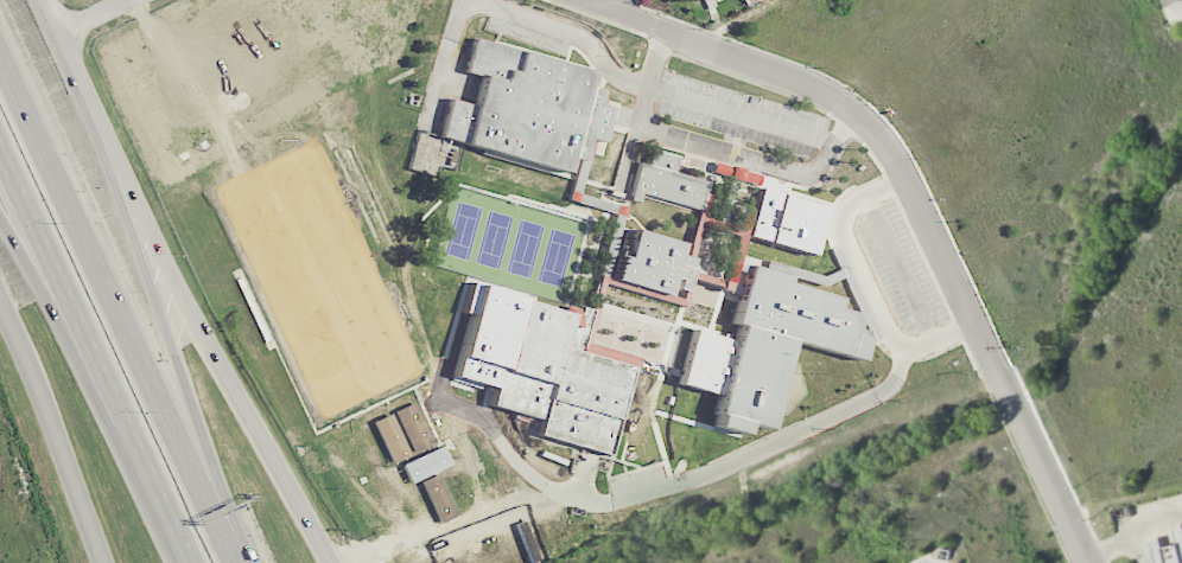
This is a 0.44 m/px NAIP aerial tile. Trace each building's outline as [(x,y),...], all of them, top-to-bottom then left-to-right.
[(438,134),(563,173),(566,161),(584,167),(602,110),(596,109),(600,94),(589,91),(595,73),(477,37),(466,70),(483,75),(475,103),(450,95),(438,134)] [(636,163),(626,200),(637,203),(639,196),(698,212),(706,182),(671,172),(675,156),(649,149),(645,165),(636,163)] [(790,343),(858,363),(865,338),(853,335),(859,316),(837,309),(841,295),(750,268),(733,322),(738,324),(710,423),(738,433),(742,422),(764,429),(790,343)] [(395,411),(415,458),(402,464),(410,483),(452,465),(443,444),(435,447),(416,402),(395,411)] [(391,462),(410,453),(391,413),(373,422),(391,462)] [(466,501),(456,469),(446,472),(457,504),(466,501)] [(421,480),(439,523),(457,515),(439,472),(421,480)] [(1155,562),(1181,562),(1181,525),(1173,527),(1176,544),(1162,548),(1161,539),(1150,542),(1155,562)] [(521,555),(515,540),(473,554),(476,562),(499,562),(521,555)]
